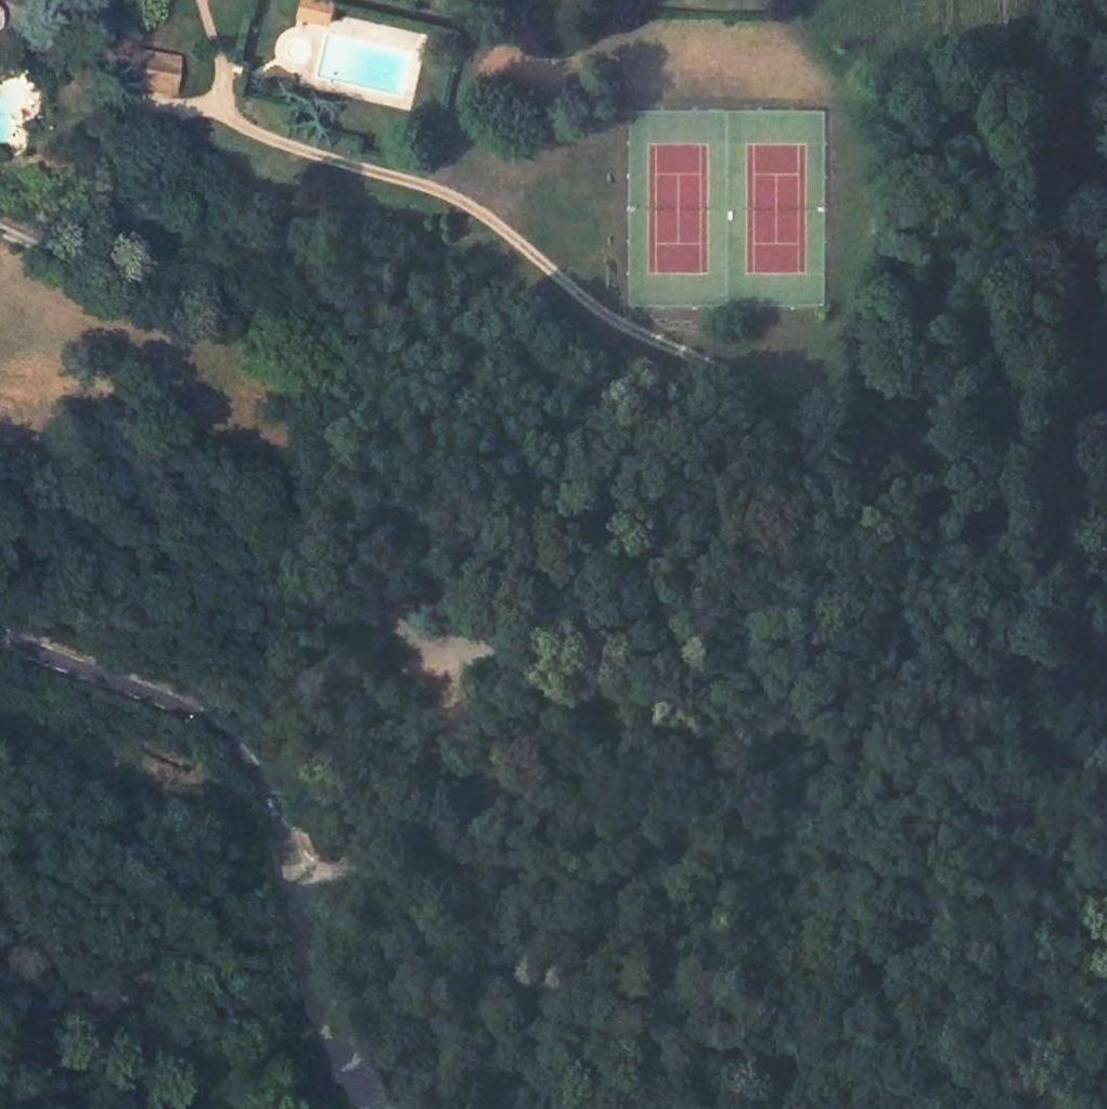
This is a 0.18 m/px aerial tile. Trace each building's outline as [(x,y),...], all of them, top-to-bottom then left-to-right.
[(300,18),(315,22),(316,16),(331,19),(334,7),(335,0),(304,0),(300,18)] [(316,16),(315,22),(330,25),(331,19),(316,16)] [(117,51),(109,84),(145,90),(146,81),(175,86),(179,61),(117,51)] [(175,86),(146,81),(145,90),(174,94),(175,86)]
